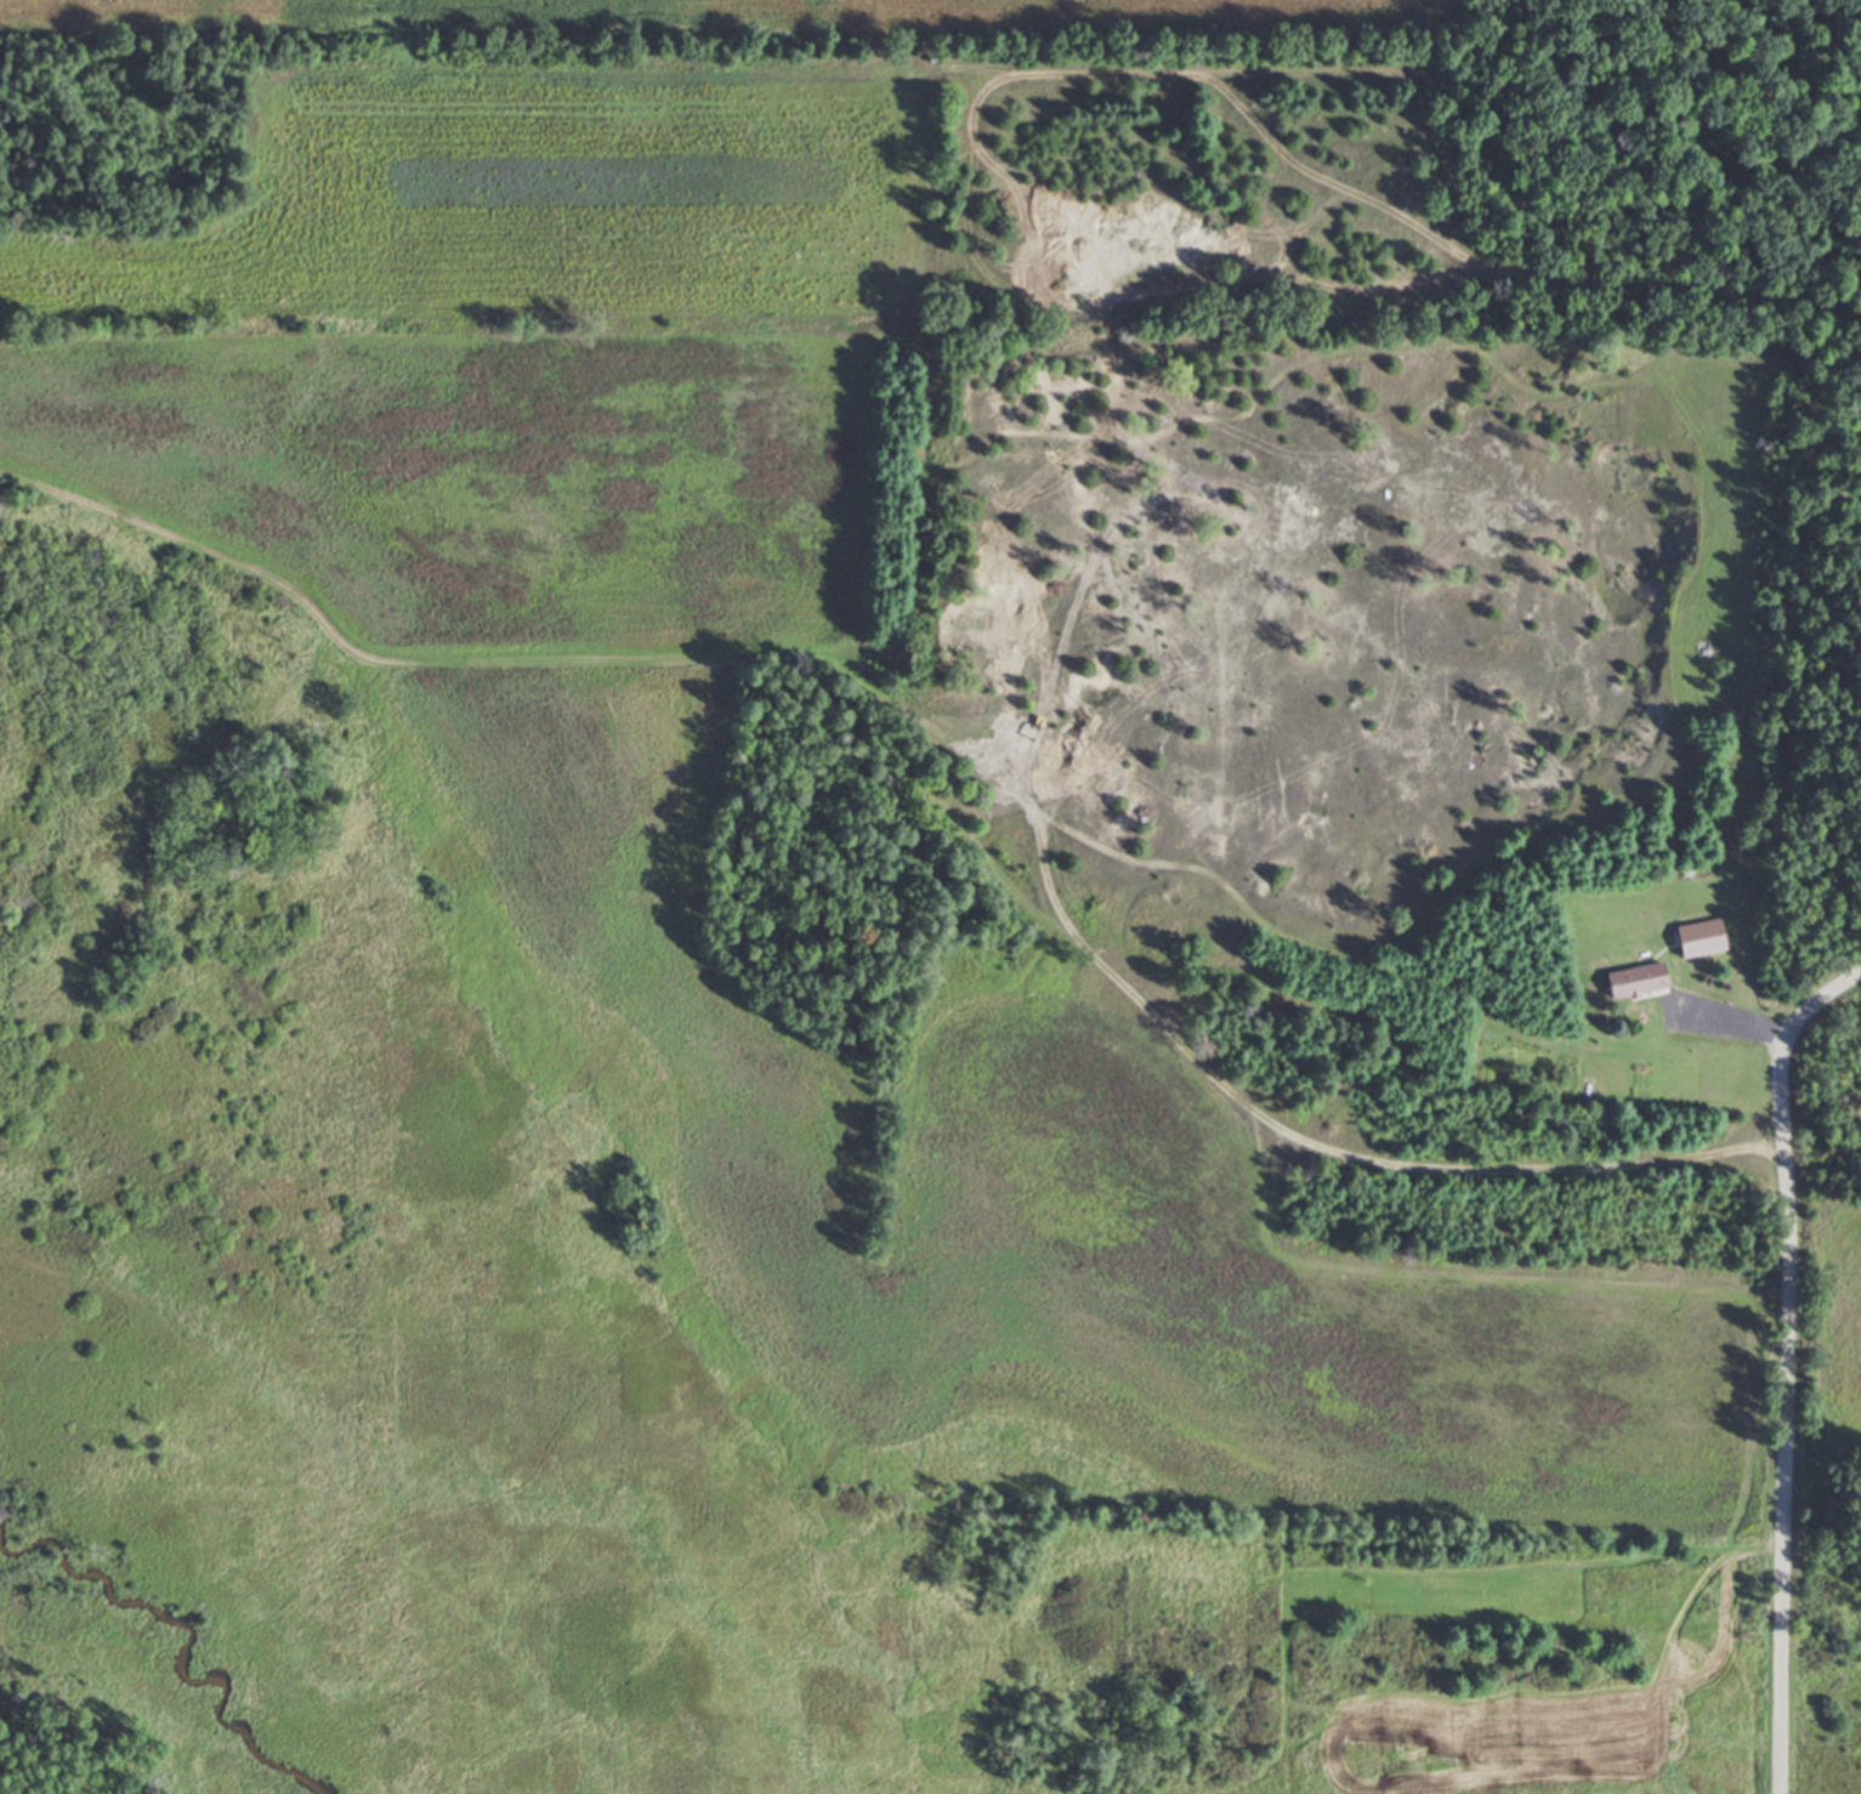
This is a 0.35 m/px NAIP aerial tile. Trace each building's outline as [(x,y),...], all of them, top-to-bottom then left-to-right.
[(1728,961),(1721,929),(1677,939),(1685,970),(1728,961)] [(1614,1011),(1671,1002),(1667,975),(1609,984),(1614,1011)]
